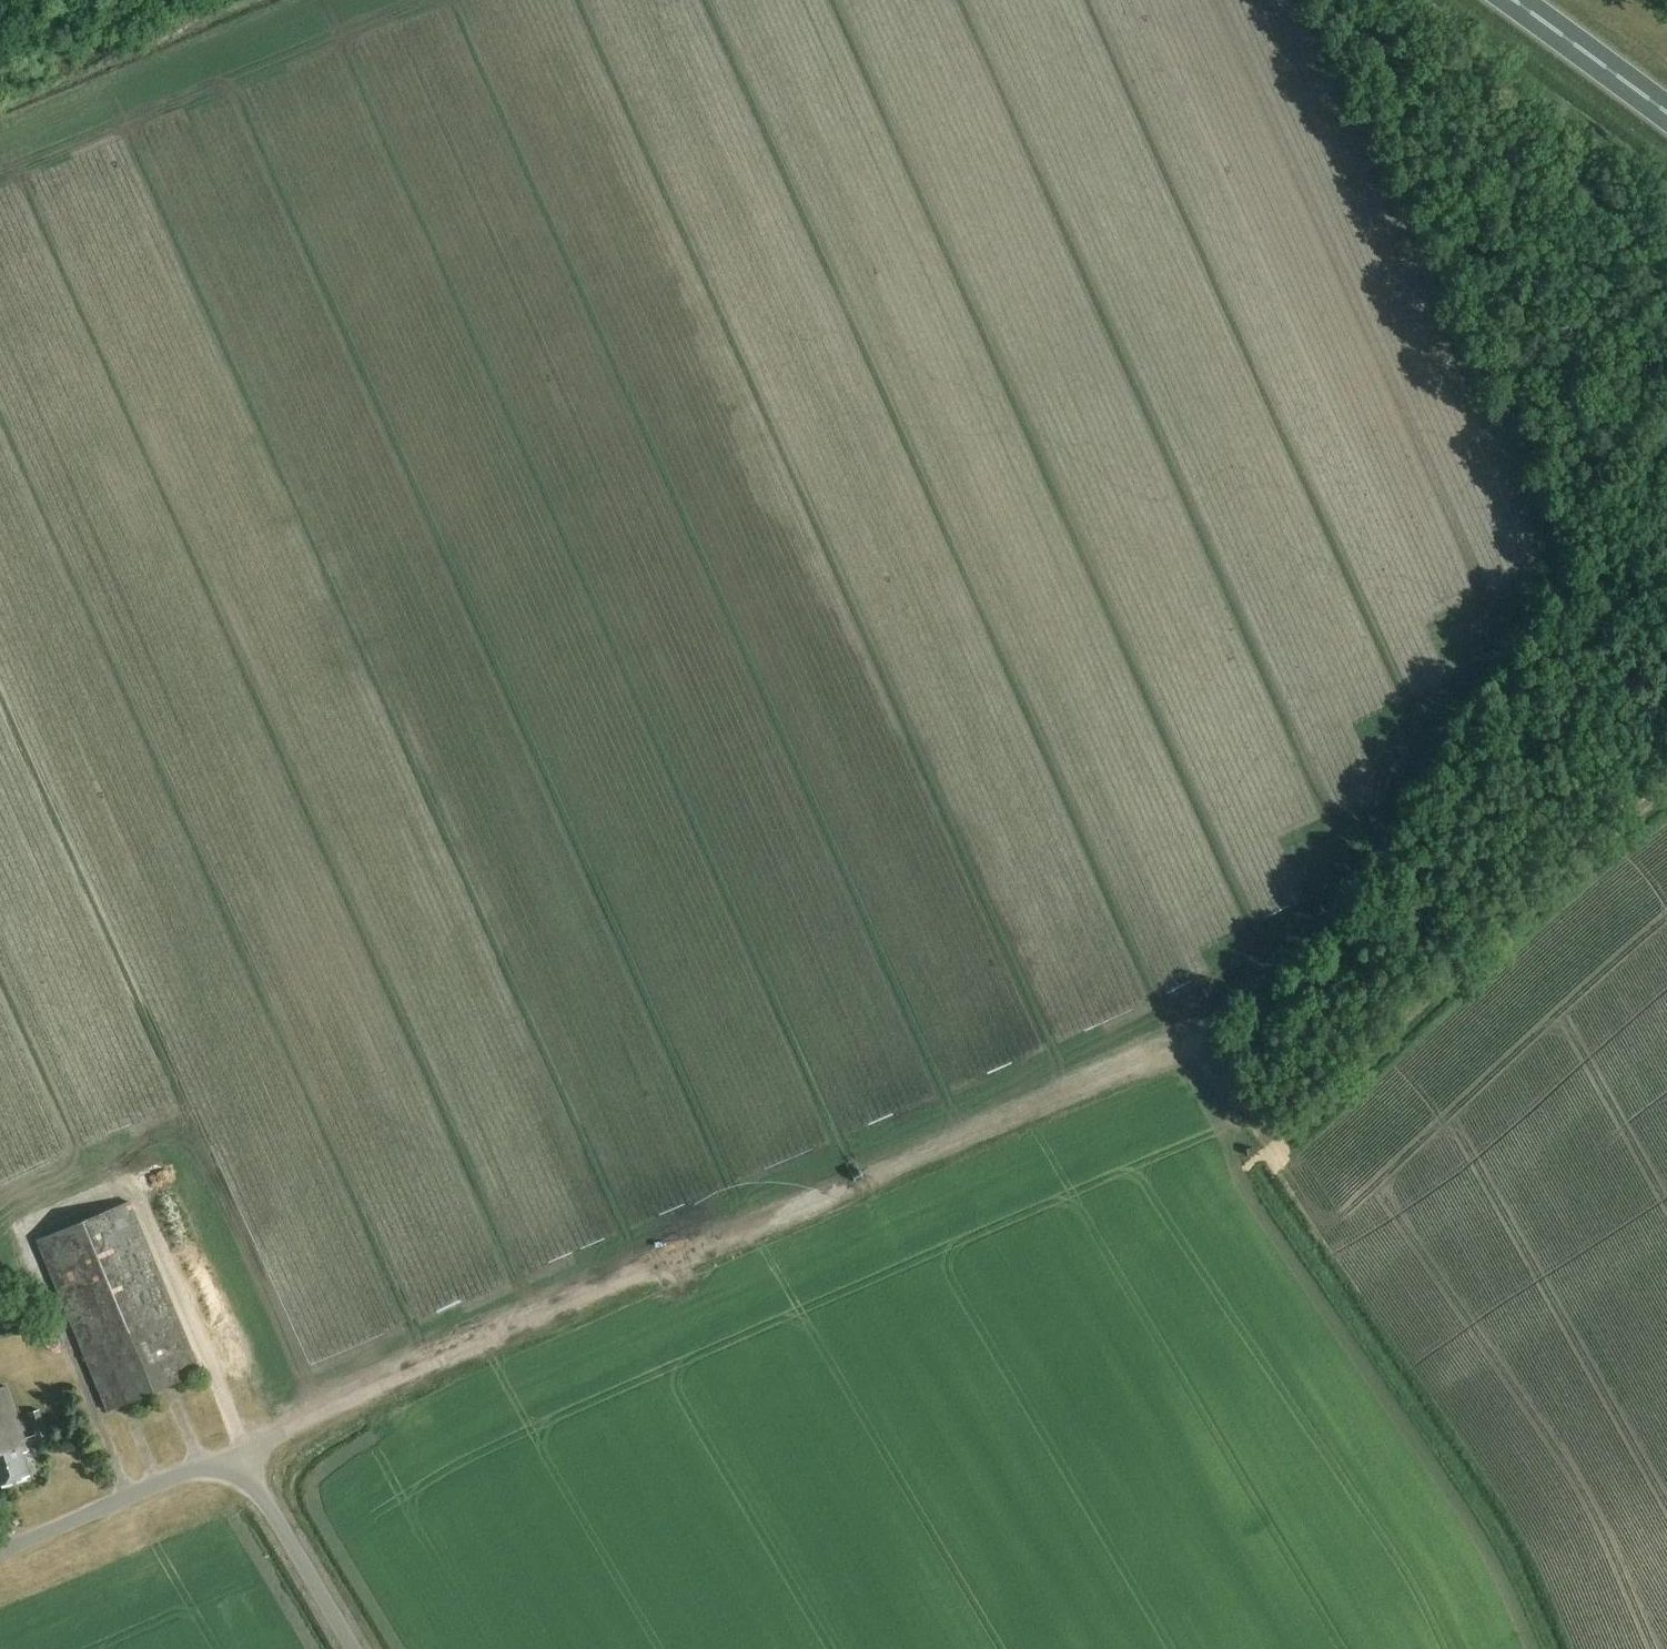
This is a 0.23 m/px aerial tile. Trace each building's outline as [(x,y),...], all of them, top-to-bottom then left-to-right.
[(1323,1200),(1312,1205),(1318,1221),(1330,1215),(1323,1200)] [(108,1412),(201,1374),(130,1204),(37,1242),(108,1412)] [(25,1454),(28,1453),(9,1389),(0,1391),(0,1485),(31,1476),(25,1454)] [(40,1448),(51,1444),(41,1410),(29,1414),(40,1448)]
